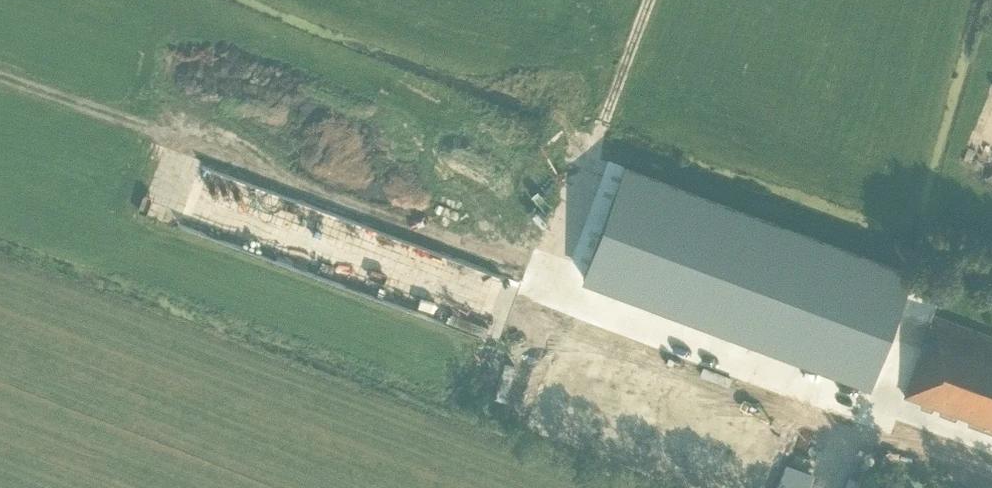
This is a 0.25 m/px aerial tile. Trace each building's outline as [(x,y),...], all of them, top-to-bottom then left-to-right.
[(871,385),(912,275),(624,167),(583,277),(871,385)] [(934,315),(905,396),(991,429),(991,336),(934,315)]
